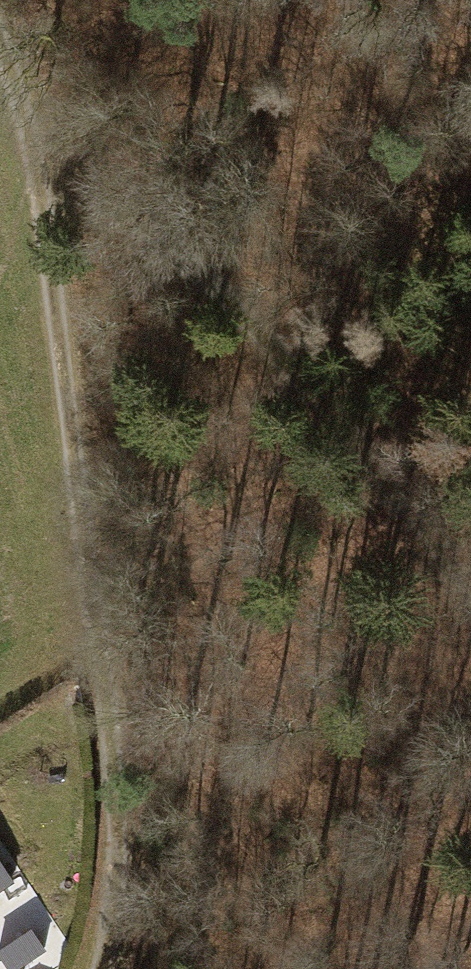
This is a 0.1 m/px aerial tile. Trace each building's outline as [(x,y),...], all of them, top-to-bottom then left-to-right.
[(13,892),(0,873),(0,901),(13,892)]
